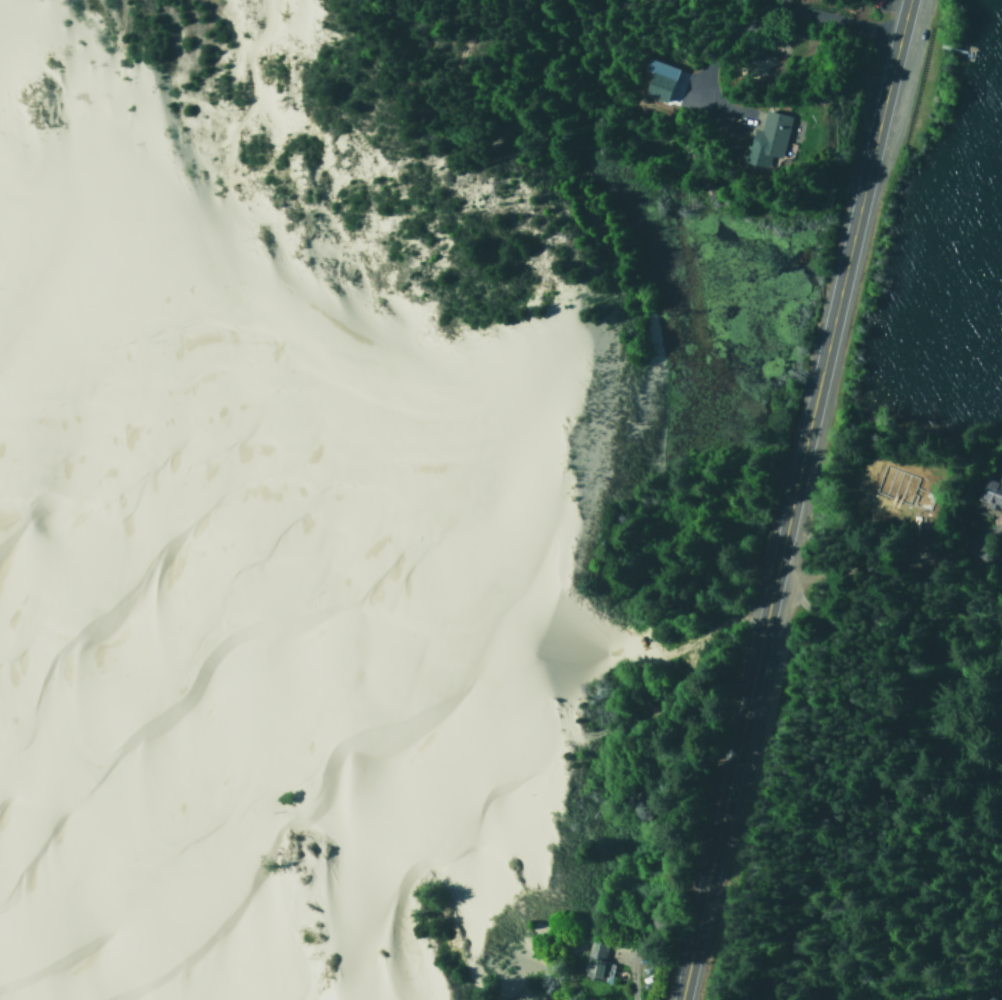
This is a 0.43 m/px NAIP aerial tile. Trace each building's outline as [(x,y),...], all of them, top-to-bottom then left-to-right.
[(674,68),(643,57),(639,69),(647,72),(639,94),(662,102),(674,68)] [(789,115),(763,109),(759,128),(750,126),(743,163),(766,168),(768,154),(780,157),(789,115)] [(1001,509),(1001,479),(997,478),(996,482),(984,478),(976,500),(1001,509)] [(607,983),(611,963),(600,961),(604,943),(585,939),(578,977),(607,983)]
